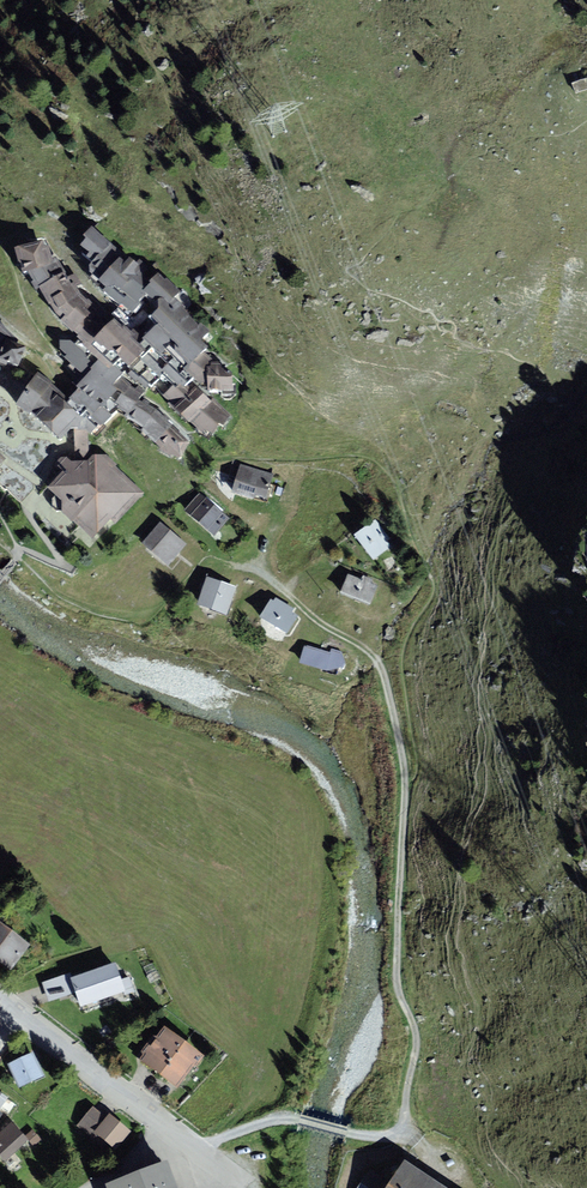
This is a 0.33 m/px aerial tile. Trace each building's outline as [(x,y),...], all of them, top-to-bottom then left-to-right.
[(112,248),(92,233),(86,240),(89,243),(83,251),(83,256),(94,267),(95,276),(111,289),(107,292),(134,316),(148,296),(164,309),(156,321),(162,327),(148,342),(166,357),(173,349),(197,368),(191,373),(211,388),(218,386),(219,395),(240,391),(239,371),(219,371),(206,359),(211,354),(205,347),(209,333),(154,282),(147,291),(137,283),(136,276),(140,268),(131,260),(125,267),(121,262),(113,270),(101,262),(112,248)] [(43,260),(25,253),(26,264),(33,280),(37,278),(67,325),(83,340),(87,350),(103,366),(98,372),(87,363),(90,359),(75,346),(62,347),(62,356),(69,360),(68,366),(88,383),(70,409),(36,375),(16,404),(31,413),(61,438),(75,428),(76,450),(85,450),(84,436),(94,429),(99,433),(111,420),(108,417),(114,407),(132,419),(130,423),(147,433),(144,436),(164,453),(162,457),(183,464),(191,447),(173,432),(157,415),(138,407),(119,391),(127,379),(98,352),(105,339),(84,314),(80,316),(68,298),(62,285),(57,286),(50,274),(47,276),(43,260)] [(119,328),(105,348),(127,363),(175,407),(172,411),(181,417),(183,414),(209,439),(212,435),(221,440),(234,423),(172,370),(168,374),(119,328)] [(13,367),(24,372),(31,353),(13,345),(0,332),(0,369),(13,367)] [(118,529),(141,499),(94,456),(85,465),(85,450),(76,450),(76,467),(64,460),(58,467),(60,472),(67,477),(52,493),(65,504),(66,516),(98,542),(112,525),(118,529)] [(278,480),(244,471),(238,495),(272,504),(278,480)] [(230,523),(198,499),(185,516),(217,540),(230,523)] [(376,526),(360,539),(379,563),(395,550),(376,526)] [(193,549),(165,527),(148,548),(176,570),(193,549)] [(383,591),(354,578),(346,596),(375,609),(383,591)] [(238,591),(210,582),(202,607),(230,616),(238,591)] [(298,615),(279,606),(269,625),(293,637),(301,622),(296,619),(298,615)] [(336,659),(311,651),(307,665),(341,676),(342,671),(350,672),(347,658),(337,655),(336,659)] [(33,949),(0,926),(0,966),(14,976),(33,949)] [(133,995),(124,965),(78,980),(83,994),(88,1010),(133,995)] [(83,994),(78,980),(76,974),(46,984),(53,1004),(83,994)] [(207,1057),(169,1029),(143,1063),(154,1071),(173,1085),(182,1091),(207,1057)] [(38,1056),(12,1069),(23,1092),(49,1079),(38,1056)] [(109,1120),(96,1109),(78,1130),(91,1141),(109,1120)] [(137,1135),(115,1117),(99,1136),(121,1154),(137,1135)] [(13,1125),(0,1137),(0,1159),(5,1165),(30,1143),(13,1125)] [(106,1183),(108,1187),(178,1187),(168,1161),(106,1183)] [(371,1173),(361,1187),(442,1187),(406,1164),(391,1186),(371,1173)]
